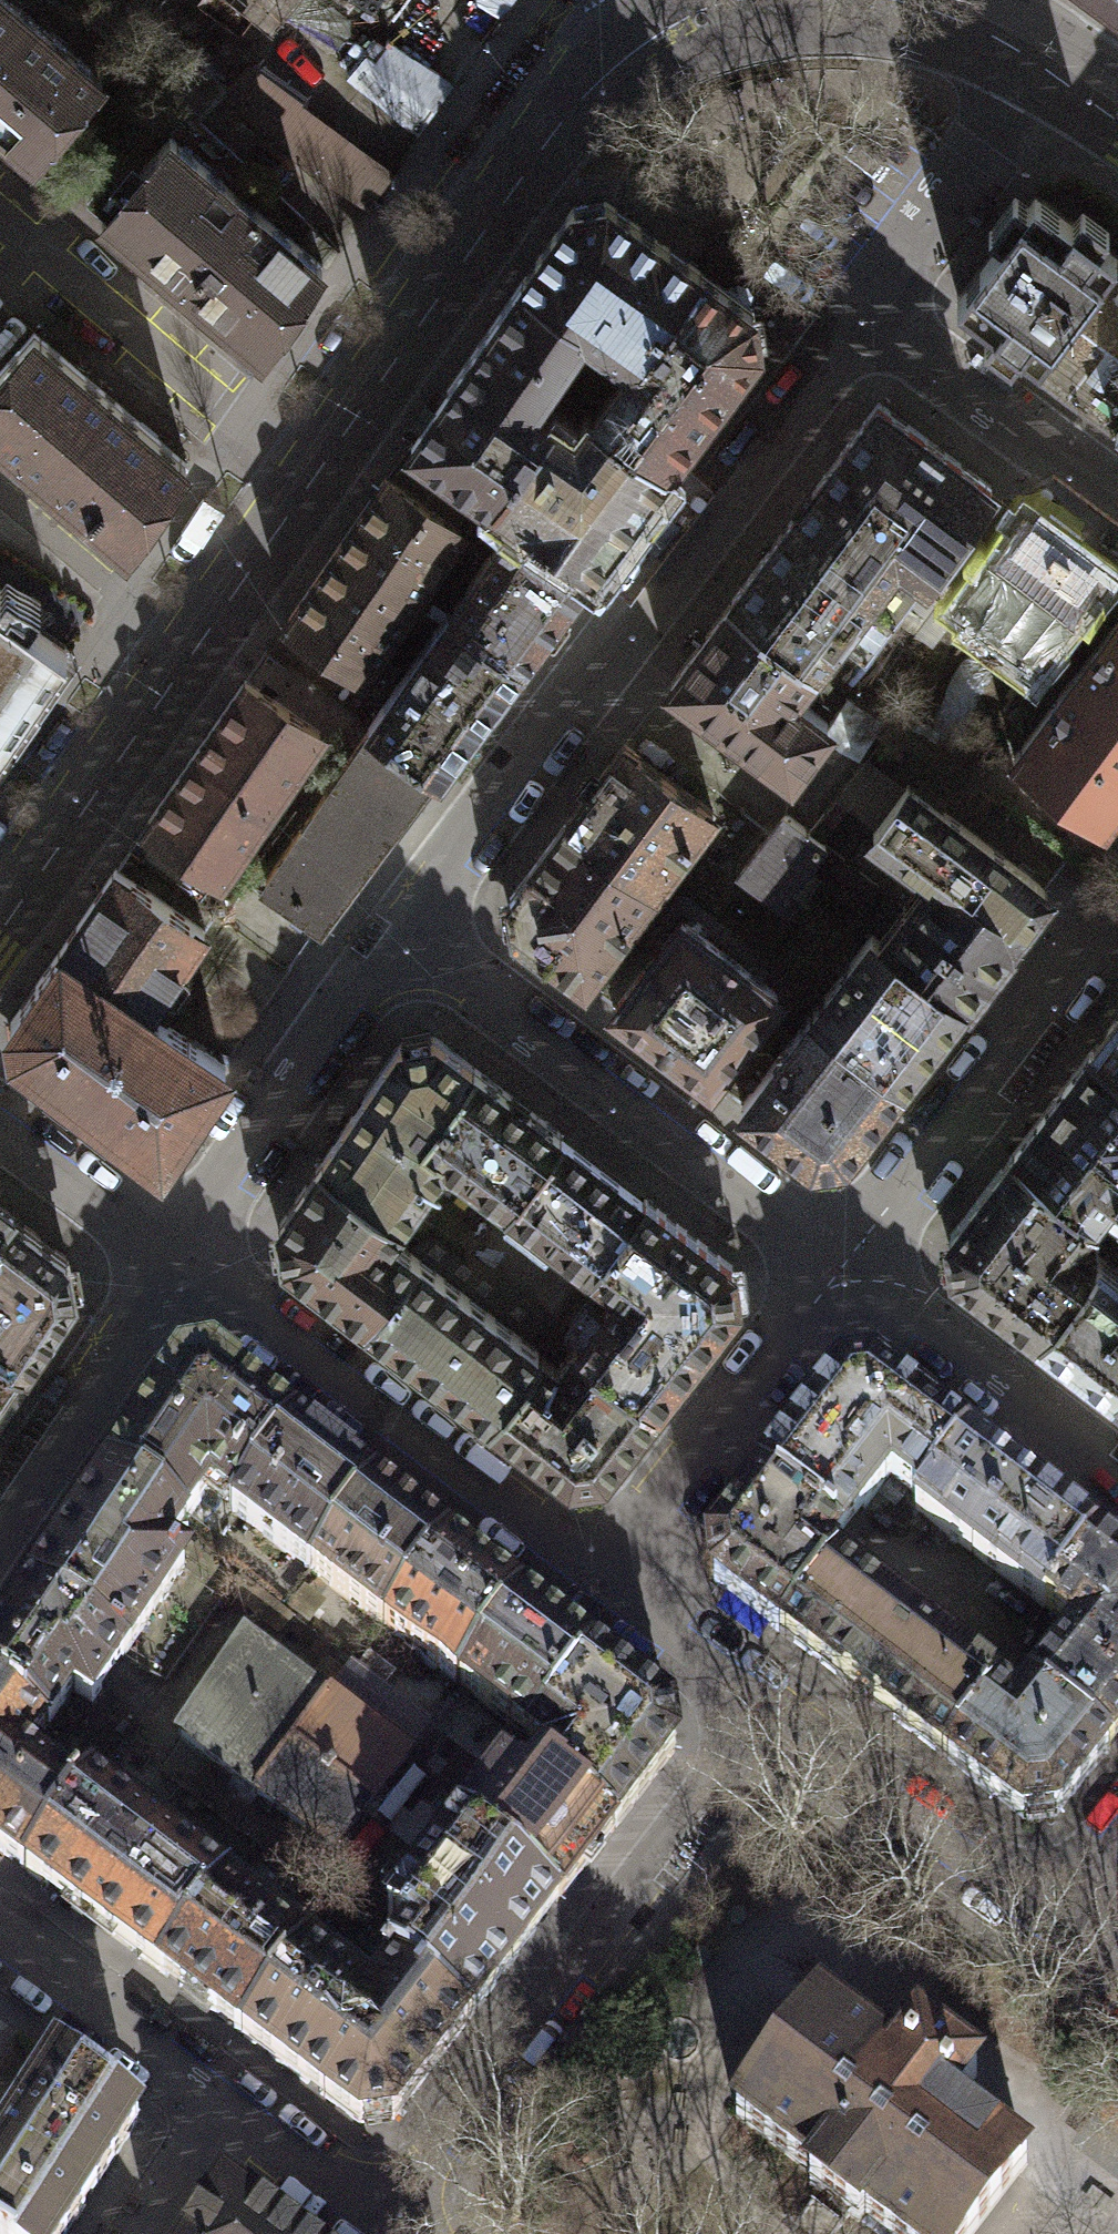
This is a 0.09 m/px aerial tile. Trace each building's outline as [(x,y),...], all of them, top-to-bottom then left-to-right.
[(146,12),(156,0),(132,0),(146,12)] [(335,61),(361,29),(328,0),(263,0),(335,61)] [(386,15),(396,0),(365,0),(386,15)] [(0,1),(0,143),(20,160),(90,79),(0,1)] [(409,70),(361,29),(335,61),(382,102),(409,70)] [(251,56),(231,79),(334,167),(366,195),(386,172),(251,56)] [(334,167),(231,79),(225,94),(317,174),(334,167)] [(162,135),(94,219),(186,294),(250,346),(318,263),(162,135)] [(1021,345),(1038,357),(1114,256),(1116,252),(1099,240),(1109,227),(1082,206),(1072,219),(1057,208),(1035,192),(1028,201),(1015,191),(989,226),(1002,236),(956,297),(993,324),(984,338),(1011,358),(1021,345)] [(598,202),(563,206),(518,273),(403,440),(509,514),(367,719),(435,765),(482,704),(550,607),(627,509),(706,401),(747,344),(744,307),(598,202)] [(1038,357),(1114,414),(1117,408),(1117,259),(1114,256),(1038,357)] [(27,328),(0,361),(0,442),(119,539),(186,458),(150,429),(27,328)] [(985,487),(871,403),(837,448),(665,680),(722,723),(786,770),(821,723),(783,695),(889,553),(919,575),(985,487)] [(439,518),(376,474),(277,616),(353,669),(377,635),(452,527),(439,518)] [(1094,569),(1012,511),(980,556),(946,601),(1028,660),(1094,569)] [(61,641),(24,616),(36,597),(6,577),(0,586),(0,733),(61,641)] [(1005,754),(1091,820),(1117,786),(1117,608),(1005,754)] [(320,732),(246,681),(197,752),(271,804),(293,771),(320,732)] [(375,839),(435,765),(367,719),(257,878),(318,917),(375,839)] [(702,808),(617,744),(569,812),(542,851),(504,894),(505,936),(575,983),(702,808)] [(271,804),(197,752),(147,824),(222,874),(249,835),(271,804)] [(868,932),(804,1015),(888,1079),(955,992),(1036,885),(999,857),(898,779),(861,828),(928,878),(880,941),(868,932)] [(814,843),(777,813),(749,851),(732,874),(771,899),(814,843)] [(201,930),(109,869),(9,1010),(5,1032),(11,1050),(140,1151),(159,1149),(217,1060),(158,1021),(174,1006),(156,993),(201,930)] [(768,994),(672,921),(634,971),(607,1006),(703,1079),(768,994)] [(1092,1048),(1117,1068),(1117,1014),(1092,1048)] [(879,1091),(888,1079),(804,1015),(735,1107),(819,1171),(879,1091)] [(419,1137),(469,1072),(423,1037),(395,1039),(345,1114),(336,1129),(411,1185),(437,1150),(419,1137)] [(1092,1048),(1037,1120),(1012,1153),(1093,1214),(1116,1184),(1117,1186),(1117,1068),(1092,1048)] [(506,1100),(469,1072),(419,1137),(437,1150),(506,1203),(556,1139),(506,1100)] [(411,1185),(336,1129),(301,1175),(273,1215),(278,1254),(363,1323),(411,1261),(374,1234),(411,1185)] [(556,1139),(506,1203),(589,1267),(639,1202),(589,1164),(556,1139)] [(1012,1153),(983,1189),(949,1235),(951,1252),(954,1268),(1066,1353),(1117,1394),(1117,1269),(1096,1252),(1090,1261),(1069,1244),(1093,1214),(1012,1153)] [(718,1262),(639,1202),(589,1267),(609,1282),(589,1308),(671,1371),(689,1348),(729,1299),(718,1262)] [(15,1365),(62,1289),(56,1256),(0,1212),(0,1387),(15,1365)] [(488,1418),(536,1356),(411,1261),(363,1323),(432,1376),(488,1418)] [(630,1424),(671,1371),(589,1308),(547,1363),(536,1356),(488,1418),(563,1473),(595,1471),(630,1424)] [(231,1513),(293,1429),(213,1368),(179,1372),(126,1451),(109,1476),(184,1526),(209,1489),(231,1506),(228,1510),(231,1513)] [(965,1451),(864,1372),(845,1375),(830,1377),(765,1459),(712,1528),(699,1545),(702,1581),(776,1638),(950,1774),(1008,1818),(1047,1818),(1115,1730),(1117,1726),(1117,1570),(965,1451)] [(312,1574),(373,1491),(315,1446),(293,1429),(231,1513),(312,1574)] [(184,1526),(109,1476),(73,1531),(30,1593),(125,1655),(184,1566),(166,1553),(184,1526)] [(312,1574),(385,1629),(447,1547),(394,1507),(373,1491),(312,1574)] [(458,1685),(520,1603),(480,1573),(447,1547),(385,1629),(458,1685)] [(30,1593),(19,1610),(8,1626),(3,1634),(0,1639),(0,1695),(47,1727),(72,1691),(91,1705),(102,1689),(113,1672),(125,1655),(30,1593)] [(533,1741),(594,1660),(543,1621),(520,1603),(458,1685),(533,1741)] [(177,1735),(255,1793),(292,1744),(327,1697),(244,1634),(197,1705),(177,1735)] [(674,1751),(670,1718),(634,1691),(594,1660),(533,1741),(553,1757),(540,1774),(614,1830),(674,1751)] [(327,1697),(405,1756),(410,1759),(436,1725),(353,1663),(327,1697)] [(0,1695),(0,1852),(25,1871),(83,1795),(80,1792),(29,1752),(47,1727),(0,1695)] [(292,1744),(369,1804),(405,1756),(327,1697),(292,1744)] [(369,1804),(292,1744),(255,1793),(333,1851),(369,1804)] [(461,1829),(558,1903),(572,1885),(614,1830),(540,1774),(524,1794),(502,1776),(461,1829)] [(83,1795),(25,1871),(159,1972),(226,1883),(90,1781),(80,1792),(83,1795)] [(393,1963),(469,2021),(488,1995),(536,1932),(547,1918),(558,1903),(461,1829),(449,1844),(438,1859),(387,1924),(408,1940),(393,1963)] [(309,1946),(226,1883),(159,1972),(242,2035),(309,1946)] [(309,1946),(242,2035),(360,2124),(393,2120),(469,2021),(393,1963),(392,1964),(387,1960),(382,1968),(387,1972),(372,1992),(356,1997),(348,1975),(309,1946)] [(819,2005),(733,2117),(814,2178),(808,2186),(857,2223),(863,2216),(887,2233),(973,2233),(1027,2163),(954,2107),(978,2076),(917,2030),(893,2061),(819,2005)] [(0,2137),(0,2233),(52,2233),(125,2120),(49,2063),(0,2137)] [(219,2193),(191,2233),(278,2233),(219,2193)]
